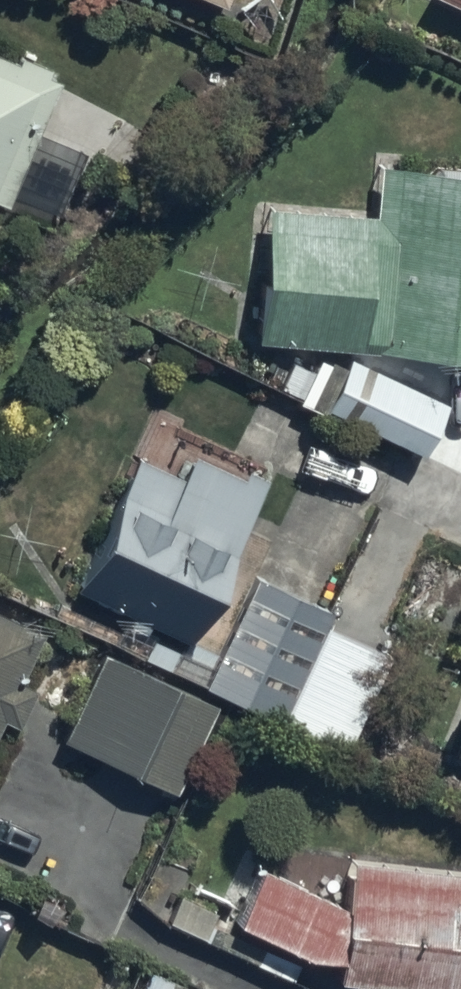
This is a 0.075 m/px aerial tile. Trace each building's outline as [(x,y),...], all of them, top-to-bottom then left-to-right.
[(6,207),(55,83),(42,78),(48,64),(16,52),(12,62),(0,57),(0,204),(6,207)] [(262,330),(460,345),(460,163),(374,156),(370,208),(272,201),(262,330)] [(447,394),(350,348),(325,401),(423,446),(447,394)] [(141,441),(74,575),(135,605),(131,613),(148,621),(153,611),(189,629),(269,469),(247,458),(242,468),(194,445),(185,463),(141,441)] [(333,602),(256,567),(207,678),(284,712),(333,602)] [(6,710),(20,717),(37,681),(21,673),(45,625),(0,603),(0,723),(6,710)] [(101,649),(66,735),(174,783),(211,699),(101,649)] [(345,852),(342,899),(260,863),(236,916),(309,948),(338,952),(335,975),(448,988),(460,988),(460,867),(345,852)] [(149,961),(136,988),(209,988),(149,961)]
